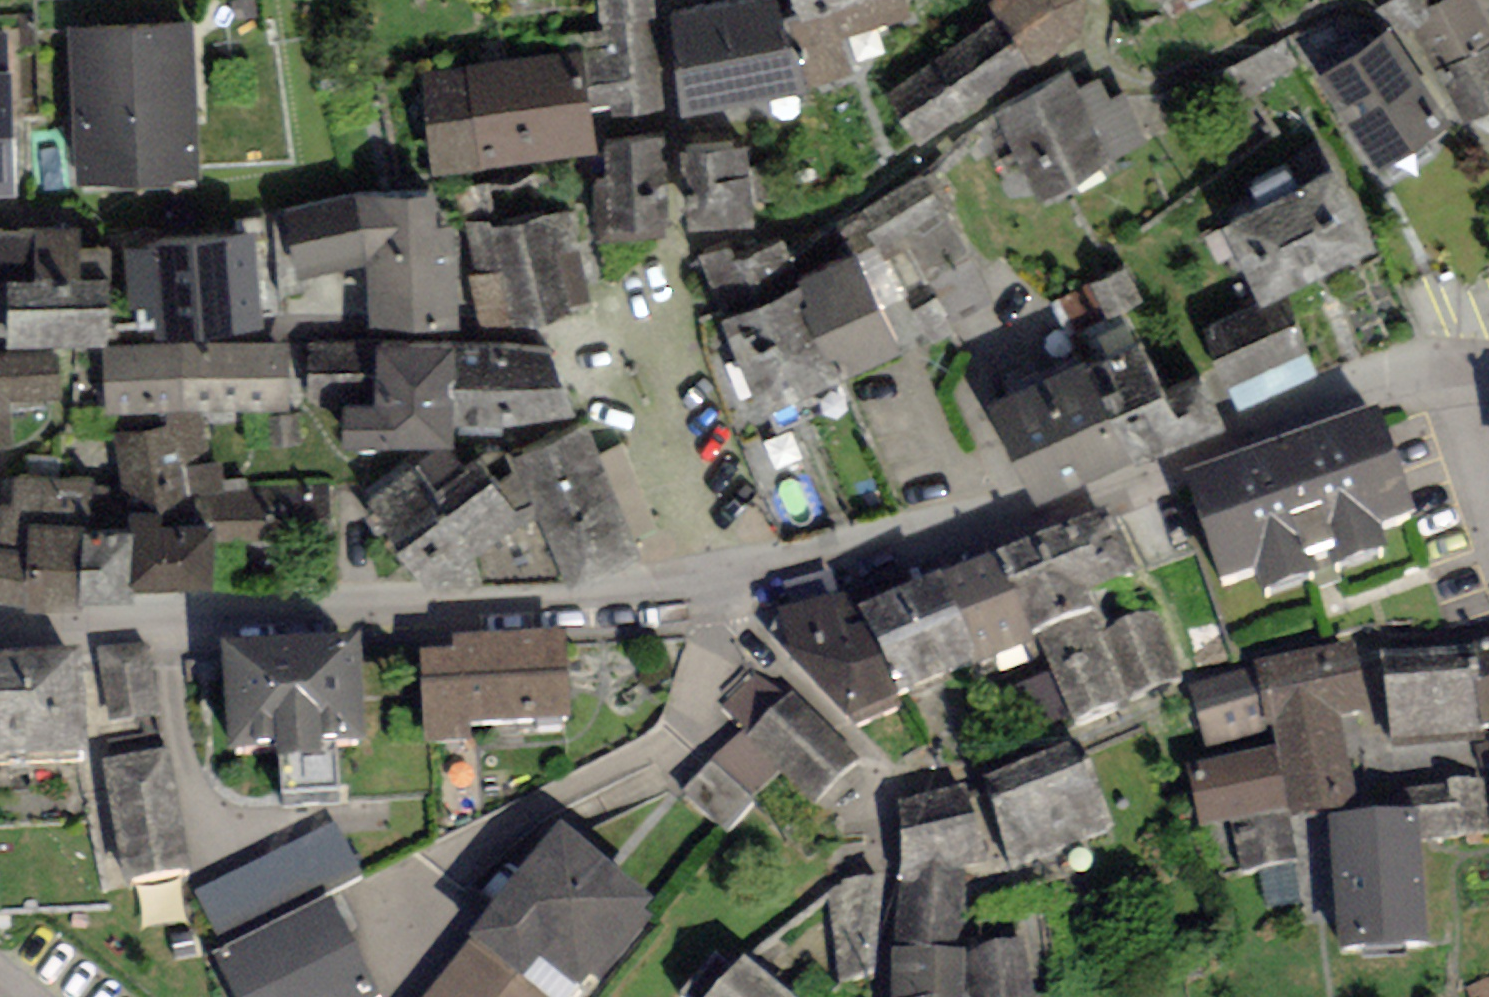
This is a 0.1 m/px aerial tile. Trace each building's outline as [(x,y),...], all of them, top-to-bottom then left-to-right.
[(651,0),(598,0),(600,25),(653,18),(651,0)] [(774,0),(726,0),(674,10),(688,101),(795,79),(774,0)] [(816,72),(853,61),(842,24),(905,5),(903,0),(794,0),(816,72)] [(1001,19),(1031,64),(1069,43),(1079,30),(1092,0),(997,0),(989,5),(1001,19)] [(1415,21),(1465,112),(1488,101),(1488,0),(1441,0),(1435,3),(1433,0),(1387,0),(1406,24),(1415,21)] [(665,111),(653,18),(600,25),(601,31),(562,36),(565,56),(584,54),(591,107),(610,104),(612,118),(665,111)] [(1001,19),(889,92),(920,135),(1031,64),(1001,19)] [(192,25),(68,30),(75,183),(201,177),(192,25)] [(1386,30),(1323,72),(1378,156),(1442,114),(1386,30)] [(565,56),(466,70),(480,172),(598,155),(591,107),(584,54),(565,56)] [(480,172),(480,168),(466,70),(419,77),(433,178),(480,172)] [(1068,72),(1004,108),(1045,188),(1141,135),(1121,94),(1108,101),(1098,80),(1077,90),(1068,72)] [(0,74),(0,199),(15,199),(10,74),(0,74)] [(745,139),(686,143),(692,215),(749,211),(745,139)] [(661,141),(610,144),(612,238),(663,237),(661,141)] [(1332,169),(1228,218),(1263,291),(1367,242),(1332,169)] [(854,256),(878,246),(887,260),(910,248),(954,326),(990,305),(947,212),(953,209),(934,172),(838,222),(854,256)] [(368,268),(370,330),(461,330),(458,228),(439,228),(434,188),(366,193),(368,268)] [(297,279),(368,268),(366,193),(285,210),(297,279)] [(558,215),(478,231),(492,319),(579,302),(558,215)] [(7,338),(7,349),(108,345),(109,248),(82,250),(81,229),(8,229),(7,338)] [(257,233),(151,241),(152,251),(156,308),(159,341),(264,333),(257,233)] [(731,245),(699,258),(725,320),(794,290),(803,286),(801,280),(786,243),(738,262),(731,245)] [(156,308),(152,251),(126,253),(130,310),(156,308)] [(856,256),(801,280),(803,286),(794,290),(834,384),(899,356),(856,256)] [(834,384),(794,290),(725,320),(720,321),(761,416),(834,384)] [(1309,369),(1281,299),(1209,328),(1237,398),(1309,369)] [(367,342),(307,343),(308,404),(368,402),(367,342)] [(1083,368),(1129,463),(1227,428),(1201,377),(1167,391),(1142,342),(1083,368)] [(291,343),(182,345),(183,412),(291,411),(291,343)] [(455,343),(376,343),(376,406),(343,406),(342,452),(454,451),(454,426),(455,343)] [(548,346),(455,343),(454,426),(576,422),(548,346)] [(103,349),(106,415),(183,412),(182,345),(114,347),(103,349)] [(9,405),(61,401),(58,353),(0,357),(0,455),(12,454),(9,405)] [(989,409),(1037,507),(1129,463),(1083,368),(1081,365),(989,409)] [(1382,419),(1183,486),(1219,592),(1254,579),(1263,606),(1320,587),(1315,573),(1330,568),(1335,581),(1389,563),(1379,534),(1417,521),(1382,419)] [(205,424),(113,434),(125,489),(130,512),(165,513),(165,526),(215,527),(215,544),(328,539),(328,489),(224,492),(221,464),(211,465),(205,424)] [(584,426),(491,468),(483,457),(437,483),(415,458),(371,493),(430,578),(594,569),(632,549),(584,426)] [(17,476),(11,505),(0,507),(0,604),(26,608),(26,614),(83,608),(84,535),(130,535),(130,512),(125,489),(93,488),(94,480),(17,476)] [(1108,507),(994,549),(1014,593),(1034,638),(1074,718),(1125,698),(1124,694),(1102,630),(1087,591),(1137,571),(1108,507)] [(131,608),(131,592),(214,593),(215,544),(215,527),(165,526),(165,513),(130,512),(130,535),(84,535),(83,608),(131,608)] [(994,549),(939,569),(960,618),(1014,593),(994,549)] [(939,569),(858,603),(878,652),(960,618),(939,569)] [(898,698),(878,652),(858,603),(849,589),(778,608),(785,650),(854,724),(901,705),(898,698)] [(1034,638),(1014,593),(960,618),(979,662),(1034,638)] [(1159,611),(1102,630),(1124,694),(1181,674),(1159,611)] [(960,618),(878,652),(898,698),(979,662),(960,618)] [(1255,669),(1189,685),(1205,747),(1271,726),(1275,745),(1291,817),(1360,804),(1341,714),(1375,704),(1363,640),(1252,660),(1255,669)] [(372,755),(366,643),(216,651),(223,765),(275,762),(276,775),(324,772),(323,758),(372,755)] [(568,740),(564,647),(421,654),(425,746),(568,740)] [(1382,663),(1390,744),(1488,739),(1488,733),(1488,648),(1475,650),(1476,655),(1382,663)] [(157,722),(144,651),(102,658),(114,730),(157,722)] [(0,669),(0,781),(81,777),(76,666),(0,669)] [(866,769),(793,696),(757,673),(723,709),(749,732),(744,736),(713,763),(681,798),(728,836),(755,805),(751,802),(781,776),(821,814),(866,769)] [(187,876),(165,737),(117,745),(120,763),(108,765),(127,885),(187,876)] [(1275,745),(1187,764),(1200,826),(1230,819),(1242,870),(1298,858),(1291,817),(1275,745)] [(1117,829),(1091,761),(988,802),(1014,869),(1117,829)] [(996,876),(974,803),(904,824),(895,954),(968,955),(969,876),(996,876)] [(1416,804),(1329,814),(1340,946),(1431,939),(1416,804)] [(338,825),(196,896),(223,948),(364,878),(338,825)] [(562,849),(438,996),(580,996),(646,919),(562,849)] [(332,907),(211,961),(227,996),(372,996),(332,907)] [(973,957),(982,996),(1054,996),(1042,942),(973,957)] [(895,954),(892,996),(971,996),(968,955),(895,954)] [(715,996),(776,996),(742,967),(715,996)]
